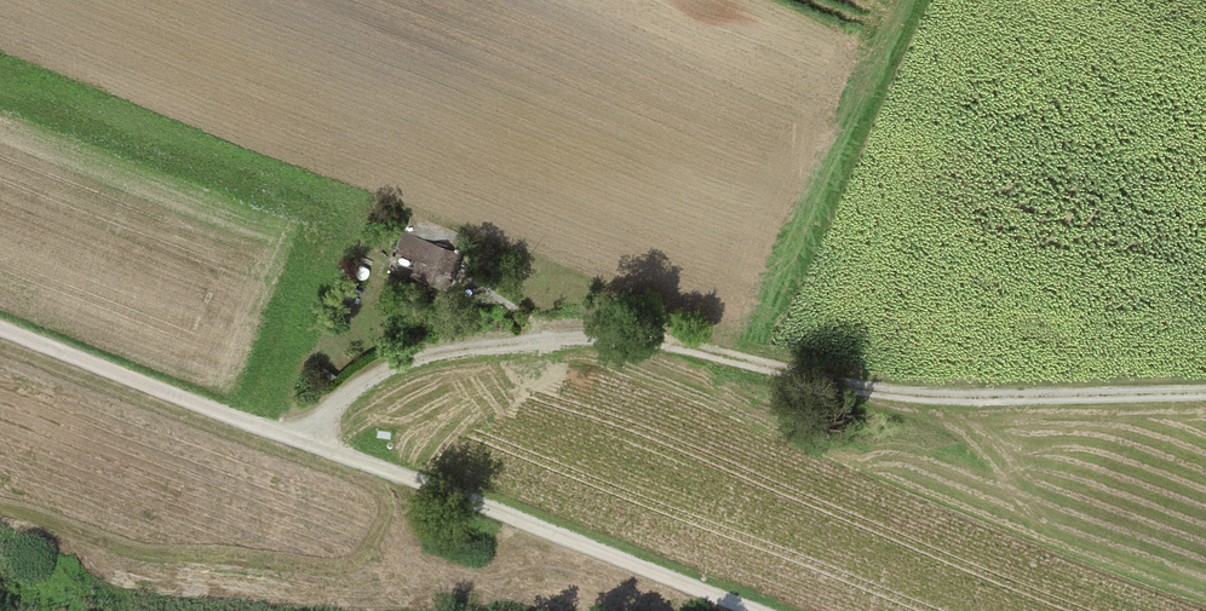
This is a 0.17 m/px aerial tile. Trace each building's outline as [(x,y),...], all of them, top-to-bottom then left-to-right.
[(461,255),(405,232),(398,250),(421,260),(415,275),(448,288),(461,255)]
